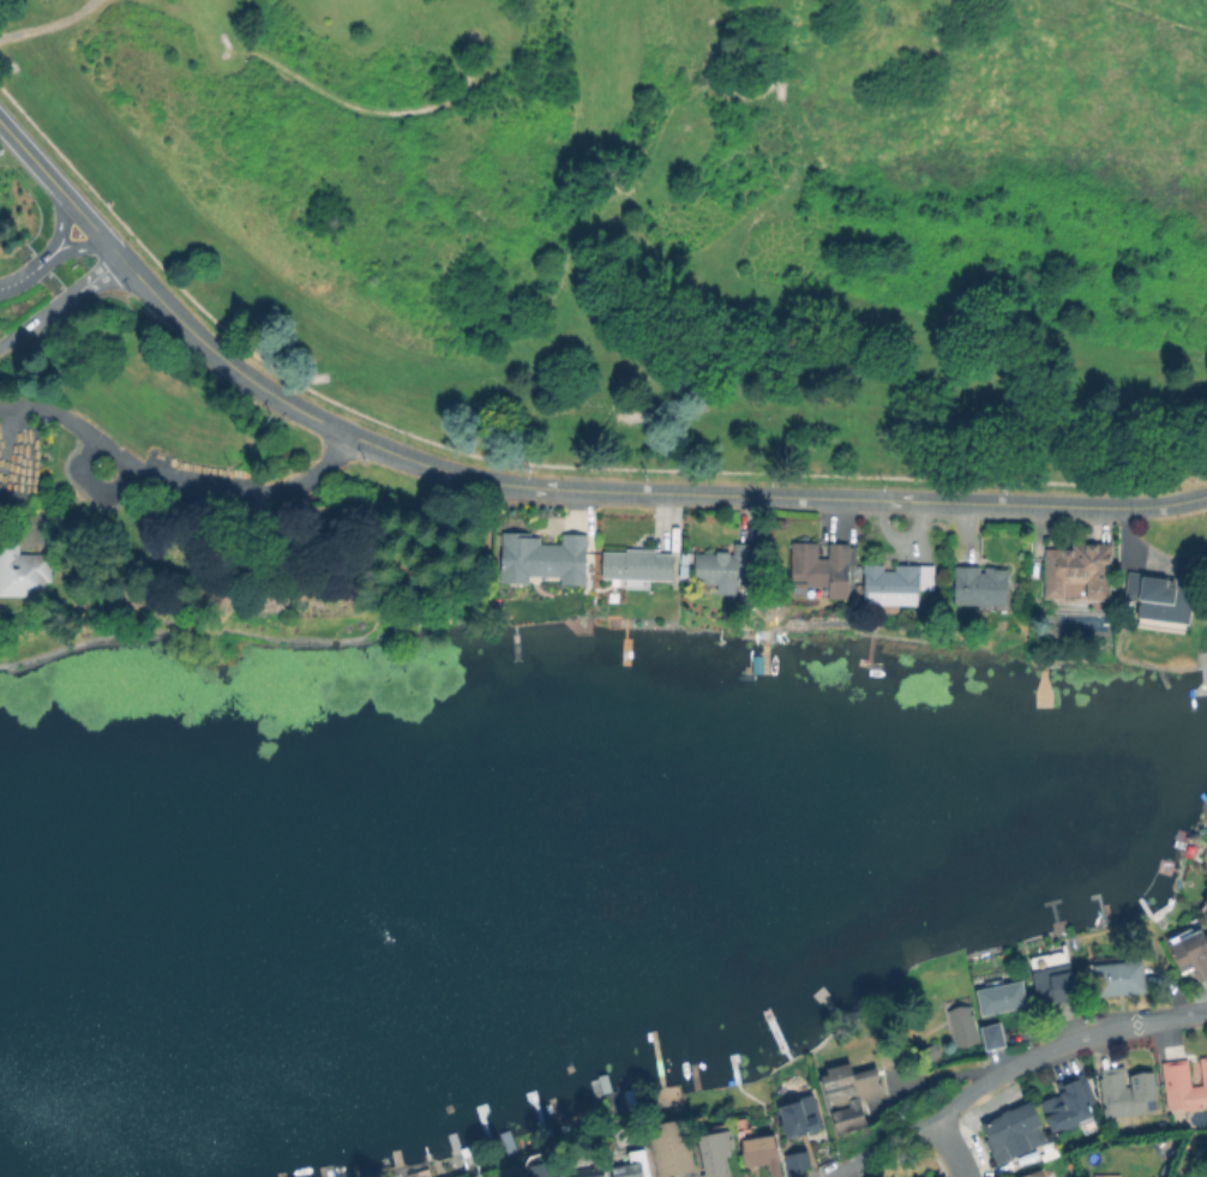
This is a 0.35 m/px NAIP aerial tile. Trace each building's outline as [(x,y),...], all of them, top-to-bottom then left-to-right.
[(541,544),(563,544),(563,532),(586,532),(586,582),(562,582),(562,575),(530,575),(530,576),(528,576),(527,583),(502,583),(502,529),(532,530),(532,538),(541,538),(541,544)] [(46,594),(0,594),(0,536),(18,536),(18,552),(50,552),(50,581),(46,581),(46,594)] [(818,556),(825,556),(827,542),(847,542),(847,546),(857,546),(857,569),(847,569),(847,597),(825,597),(825,586),(818,586),(818,591),(789,591),(789,541),(818,541),(818,556)] [(1111,542),(1111,596),(1085,596),(1085,582),(1064,581),(1064,597),(1044,597),(1044,546),(1071,547),(1071,541),(1110,542),(1111,542)] [(749,542),(747,584),(693,584),(693,553),(731,553),(731,542),(749,542)] [(654,548),(654,551),(673,551),(673,577),(602,577),(602,551),(624,551),(624,547),(654,548)] [(883,570),(896,570),(896,564),(933,564),(933,588),(918,588),(917,605),(869,605),(869,601),(863,601),(863,562),(883,562),(883,570)] [(979,572),(984,572),(985,565),(1007,565),(1007,572),(1007,603),(951,603),(951,564),(979,565),(979,572)] [(1139,574),(1137,597),(1119,596),(1121,572),(1139,574)] [(1191,586),(1187,621),(1137,615),(1142,576),(1166,578),(1165,582),(1191,586)] [(1196,929),(1206,951),(1206,981),(1205,983),(1196,963),(1179,972),(1166,943),(1196,929)] [(1145,989),(1093,995),(1089,965),(1142,960),(1145,989)] [(1075,999),(1037,1007),(1029,969),(1068,962),(1075,999)] [(1025,1008),(978,1015),(973,989),(1020,980),(1025,1008)] [(959,1005),(958,999),(944,1001),(950,1047),(975,1043),(970,1004),(959,1005)] [(1004,1047),(983,1052),(978,1027),(999,1022),(1004,1047)] [(943,1053),(920,1065),(914,1052),(936,1040),(943,1053)] [(1197,1056),(1206,1055),(1206,1107),(1166,1112),(1160,1062),(1188,1057),(1191,1086),(1201,1085),(1197,1056)] [(866,1122),(833,1131),(816,1074),(824,1071),(823,1069),(867,1056),(878,1094),(860,1099),(866,1122)] [(1123,1065),(1124,1074),(1154,1070),(1160,1111),(1104,1118),(1097,1069),(1123,1065)] [(1089,1117),(1052,1134),(1039,1103),(1059,1093),(1055,1082),(1080,1071),(1094,1104),(1086,1107),(1089,1117)] [(821,1128),(783,1139),(775,1110),(791,1105),(792,1100),(811,1093),(821,1128)] [(1046,1140),(997,1163),(979,1125),(1028,1101),(1046,1140)] [(681,1175),(682,1176),(656,1176),(644,1127),(683,1118),(695,1170),(693,1170),(693,1171),(681,1175)] [(726,1153),(732,1176),(703,1176),(692,1137),(727,1128),(733,1151),(726,1153)] [(774,1135),(780,1175),(768,1176),(765,1161),(741,1165),(738,1140),(774,1135)] [(642,1151),(648,1176),(610,1176),(608,1167),(629,1163),(626,1153),(642,1151)] [(809,1164),(790,1176),(788,1176),(782,1155),(806,1151),(809,1164)] [(545,1164),(547,1176),(527,1176),(526,1167),(545,1164)] [(600,1165),(602,1176),(566,1176),(565,1171),(600,1165)] [(1040,1168),(1014,1176),(1043,1176),(1040,1168)]
